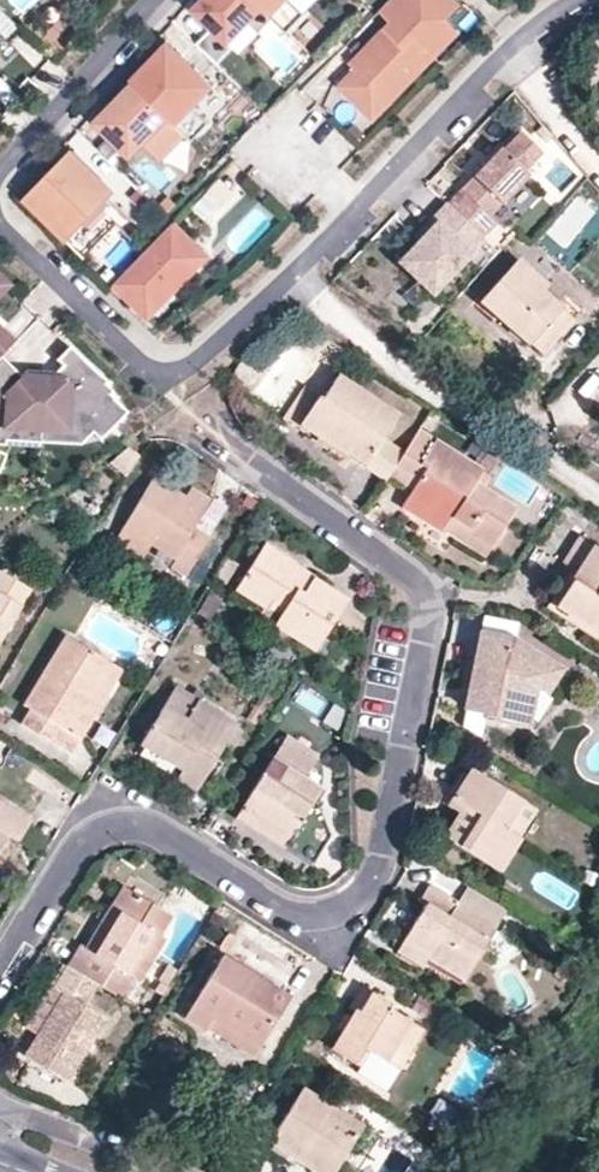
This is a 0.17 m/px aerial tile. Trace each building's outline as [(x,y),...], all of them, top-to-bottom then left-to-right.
[(256,0),(213,0),(200,13),(222,35),(233,45),(252,26),(264,37),(278,22),(256,0)] [(292,0),(256,0),(278,22),(292,35),(309,18),(291,1),(292,0)] [(452,0),(398,0),(383,15),(396,27),(363,61),(368,66),(361,74),(344,90),(372,117),(382,106),(388,112),(453,46),(446,39),(457,29),(451,23),(463,11),(452,0)] [(222,35),(200,13),(183,30),(206,52),(222,35)] [(453,46),(463,35),(457,29),(446,39),(453,46)] [(215,90),(172,48),(136,85),(138,87),(189,137),(197,144),(213,127),(196,110),(215,90)] [(368,66),(363,61),(356,69),(361,74),(368,66)] [(41,92),(32,83),(24,92),(32,100),(41,92)] [(189,137),(138,87),(100,126),(125,151),(138,138),(147,146),(164,163),(189,137)] [(378,123),(388,112),(382,106),(372,117),(378,123)] [(496,217),(534,175),(530,172),(548,153),(525,132),(508,151),(506,149),(453,206),(491,241),(489,239),(503,224),(496,217)] [(147,146),(138,138),(125,151),(134,159),(147,146)] [(123,229),(131,220),(110,200),(117,194),(77,155),(31,202),(90,260),(122,228),(123,229)] [(220,179),(194,213),(213,227),(239,193),(220,179)] [(491,241),(453,206),(437,224),(443,229),(409,266),(440,295),(491,241)] [(212,260),(178,226),(145,260),(183,290),(212,260)] [(183,290),(145,260),(133,272),(118,287),(147,315),(173,288),(179,294),(183,290)] [(550,287),(520,261),(484,303),(532,344),(563,309),(559,307),(544,293),(550,287)] [(10,287),(0,277),(0,297),(10,287)] [(554,282),(550,287),(544,293),(559,307),(569,296),(554,282)] [(173,288),(147,315),(153,321),(179,294),(173,288)] [(574,320),(563,309),(532,344),(545,355),(574,320)] [(3,358),(16,344),(0,328),(0,361),(3,358)] [(3,358),(0,361),(0,447),(6,447),(6,443),(7,428),(40,429),(40,432),(67,433),(67,423),(84,424),(102,441),(129,413),(111,395),(114,392),(107,385),(109,383),(72,348),(58,361),(64,367),(72,374),(66,381),(58,373),(29,372),(23,377),(14,387),(7,381),(17,371),(3,358)] [(72,374),(64,367),(58,373),(66,381),(72,374)] [(14,387),(23,377),(17,371),(7,381),(14,387)] [(365,465),(384,437),(398,416),(340,377),(325,400),(321,396),(302,424),(365,465)] [(67,433),(40,432),(39,444),(80,446),(102,441),(84,424),(67,423),(67,433)] [(7,428),(6,443),(39,444),(40,432),(40,429),(7,428)] [(482,471),(418,430),(405,451),(394,468),(418,484),(413,492),(403,505),(445,533),(447,531),(452,524),(490,550),(516,510),(483,488),(475,483),(482,471)] [(394,468),(405,451),(384,437),(365,465),(386,480),(389,476),(394,468)] [(504,456),(492,448),(481,465),(493,473),(504,456)] [(114,462),(133,473),(142,456),(130,450),(114,462)] [(418,484),(394,468),(389,476),(413,492),(418,484)] [(490,478),(482,471),(475,483),(483,488),(490,478)] [(185,500),(154,480),(125,526),(152,542),(176,557),(171,566),(187,577),(206,547),(189,537),(195,528),(205,511),(185,500)] [(193,488),(185,500),(205,511),(212,500),(193,488)] [(485,557),(490,550),(452,524),(447,531),(485,557)] [(142,559),(152,542),(125,526),(115,542),(142,559)] [(212,538),(195,528),(189,537),(206,547),(212,538)] [(575,569),(581,572),(562,605),(598,627),(598,548),(583,539),(567,564),(575,569)] [(297,565),(266,545),(236,589),(265,608),(279,618),(275,626),(315,651),(350,599),(316,577),(312,581),(310,579),(307,578),(304,577),(301,577),(297,579),(295,582),(289,578),(297,565)] [(240,565),(228,557),(216,577),(227,585),(240,565)] [(316,577),(297,565),(289,578),(295,582),(297,579),(301,577),(304,577),(307,578),(310,579),(312,581),(316,577)] [(562,605),(581,572),(575,569),(551,606),(598,636),(598,627),(562,605)] [(33,592),(2,571),(0,573),(0,641),(33,592)] [(260,615),(275,626),(279,618),(265,608),(260,615)] [(480,634),(477,652),(488,659),(486,671),(478,669),(473,699),(489,702),(487,714),(485,721),(514,727),(515,720),(525,721),(527,708),(498,703),(503,676),(521,680),(531,686),(545,695),(560,671),(533,654),(507,648),(509,639),(480,634)] [(108,663),(67,637),(24,705),(30,710),(21,724),(71,754),(81,737),(68,730),(108,663)] [(122,672),(108,663),(68,730),(81,737),(122,672)] [(478,669),(473,669),(466,710),(487,714),(489,702),(473,699),(478,669)] [(521,680),(503,676),(498,703),(527,708),(531,686),(521,680)] [(237,725),(178,687),(141,747),(181,772),(176,780),(195,792),(237,725)] [(264,710),(257,705),(248,718),(256,724),(264,710)] [(317,759),(285,739),(237,816),(301,857),(303,853),(317,832),(319,830),(301,818),(319,789),(305,779),(317,759)] [(524,803),(472,769),(447,807),(460,816),(446,837),(502,874),(523,841),(506,831),(524,803)] [(0,803),(0,846),(7,835),(17,843),(30,821),(0,803)] [(427,907),(404,941),(430,958),(464,981),(495,931),(454,906),(456,903),(431,888),(420,903),(427,907)] [(123,889),(111,910),(120,915),(95,955),(86,949),(81,946),(68,968),(99,987),(119,999),(132,979),(136,982),(163,940),(157,937),(170,917),(123,889)] [(111,910),(86,949),(95,955),(120,915),(111,910)] [(422,970),(430,958),(404,941),(397,952),(422,970)] [(205,1033),(209,1028),(214,1019),(261,1047),(290,998),(222,957),(184,1018),(205,1033)] [(99,987),(68,968),(54,990),(62,995),(38,1035),(24,1057),(58,1078),(70,1056),(80,1062),(105,1019),(86,1008),(99,987)] [(62,995),(54,990),(51,987),(25,1028),(38,1035),(62,995)] [(391,1004),(363,987),(350,1007),(356,1012),(331,1050),(356,1065),(366,1049),(387,1063),(399,1045),(410,1052),(423,1031),(388,1009),(391,1004)] [(255,1056),(261,1047),(214,1019),(209,1028),(255,1056)] [(70,1056),(58,1078),(67,1082),(80,1062),(70,1056)] [(33,1068),(24,1087),(54,1102),(64,1083),(33,1068)] [(306,1097),(274,1150),(309,1171),(343,1171),(367,1134),(306,1097)]
